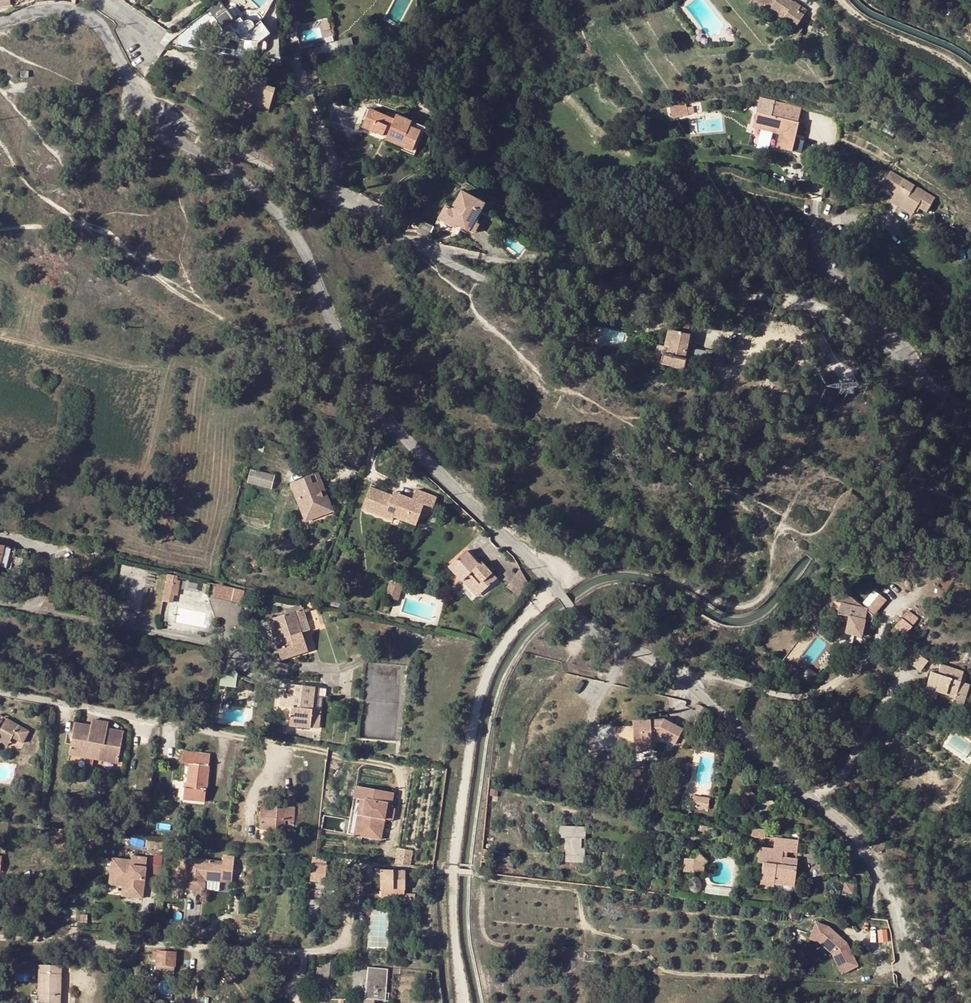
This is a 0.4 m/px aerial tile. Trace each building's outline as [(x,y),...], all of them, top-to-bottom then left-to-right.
[(790,33),(791,33),(797,25),(803,16),(785,4),(783,7),(775,1),(769,11),(785,22),(782,28),(790,33)] [(214,19),(225,10),(219,3),(208,11),(214,19)] [(235,22),(225,10),(214,19),(224,31),(234,33),(240,40),(245,40),(258,42),(268,34),(260,23),(252,28),(252,27),(252,25),(252,24),(251,23),(250,22),(249,21),(247,21),(246,21),(245,22),(244,23),(240,19),(235,22)] [(413,22),(408,27),(409,33),(417,31),(417,22),(413,22)] [(803,29),(797,25),(791,33),(798,37),(803,29)] [(258,42),(245,40),(244,49),(257,51),(258,42)] [(245,102),(246,98),(270,106),(275,90),(265,86),(267,79),(252,75),(252,74),(237,69),(231,86),(236,87),(233,98),(245,102)] [(270,106),(246,98),(245,102),(269,110),(270,106)] [(684,105),(670,108),(672,117),(686,115),(684,105)] [(387,134),(386,138),(400,143),(399,146),(411,151),(419,131),(408,127),(410,123),(395,116),(393,120),(368,110),(364,121),(374,124),(371,131),(382,136),(383,133),(387,134)] [(782,147),(791,119),(763,112),(757,111),(753,126),(779,132),(776,146),(782,147)] [(791,150),(798,121),(791,119),(782,147),(791,150)] [(361,127),(371,131),(374,124),(364,121),(361,127)] [(399,146),(400,143),(386,138),(385,140),(399,146)] [(915,208),(918,209),(920,207),(926,211),(936,196),(892,168),(882,184),(894,192),(893,195),(915,208)] [(445,207),(438,220),(454,228),(455,225),(461,228),(469,232),(473,223),(482,204),(460,192),(450,210),(445,207)] [(915,208),(893,195),(890,200),(912,214),(915,208)] [(456,238),(461,228),(455,225),(454,228),(438,220),(435,227),(456,238)] [(477,225),(473,223),(469,232),(473,234),(477,225)] [(410,260),(407,265),(414,269),(417,264),(410,260)] [(597,326),(596,340),(624,343),(626,329),(597,326)] [(663,354),(668,355),(673,331),(668,330),(664,348),(663,354)] [(663,354),(660,364),(683,369),(685,359),(683,359),(689,335),(673,331),(668,355),(663,354)] [(250,468),(248,482),(273,487),(276,473),(250,468)] [(321,474),(315,477),(323,496),(325,496),(333,514),(336,512),(321,474)] [(315,477),(295,484),(310,522),(333,514),(325,496),(323,496),(315,477)] [(306,524),(310,522),(295,484),(291,486),(306,524)] [(392,498),(370,490),(362,511),(393,523),(395,519),(416,527),(424,506),(433,510),(437,499),(416,491),(412,501),(402,497),(401,501),(392,498)] [(476,564),(464,550),(447,565),(461,581),(465,578),(479,593),(495,579),(479,562),(476,564)] [(178,582),(179,578),(169,576),(163,603),(174,605),(175,597),(177,598),(180,583),(178,582)] [(479,593),(465,578),(461,581),(475,596),(479,593)] [(389,589),(402,593),(405,585),(391,580),(389,589)] [(214,598),(232,603),(235,590),(216,585),(214,598)] [(400,602),(402,593),(389,589),(386,598),(400,602)] [(245,592),(235,590),(232,603),(243,605),(245,592)] [(867,615),(862,613),(847,600),(836,612),(841,616),(850,624),(852,625),(872,642),(875,623),(869,618),(870,614),(867,615)] [(310,630),(302,608),(267,619),(270,631),(275,629),(281,648),(277,650),(280,660),(307,651),(301,633),(310,630)] [(902,626),(911,634),(917,628),(907,619),(902,626)] [(281,648),(275,629),(270,631),(277,650),(281,648)] [(848,642),(858,644),(860,636),(850,635),(848,642)] [(800,674),(810,683),(818,674),(808,665),(800,674)] [(922,695),(950,707),(949,711),(957,714),(964,695),(961,694),(964,684),(937,674),(935,680),(933,683),(927,681),(922,695)] [(289,684),(288,694),(287,707),(290,708),(288,725),(318,728),(322,698),(317,697),(318,687),(289,684)] [(278,707),(287,707),(288,694),(279,693),(278,707)] [(638,719),(639,737),(658,737),(658,733),(663,734),(687,747),(695,732),(671,718),(638,719)] [(3,734),(15,740),(17,738),(24,741),(27,743),(33,732),(24,727),(12,720),(8,728),(0,727),(0,735),(3,734)] [(117,764),(121,741),(105,738),(106,730),(107,724),(91,721),(90,727),(88,735),(72,732),(68,755),(117,764)] [(73,724),(72,732),(88,735),(90,727),(73,724)] [(106,730),(105,738),(121,741),(123,733),(106,730)] [(0,735),(0,740),(12,746),(15,740),(3,734),(0,735)] [(181,762),(188,763),(185,782),(185,788),(183,788),(182,800),(203,802),(209,754),(183,751),(181,762)] [(395,794),(364,788),(362,800),(367,801),(362,826),(366,827),(364,837),(382,841),(385,820),(393,822),(396,810),(392,809),(395,794)] [(695,809),(710,808),(709,795),(694,796),(695,809)] [(367,801),(362,800),(355,836),(364,837),(366,827),(362,826),(367,801)] [(62,807),(54,805),(52,816),(60,817),(62,807)] [(285,820),(293,821),(294,807),(260,805),(259,828),(284,830),(285,820)] [(587,828),(562,827),(562,839),(567,839),(566,863),(585,864),(587,828)] [(755,837),(755,831),(741,829),(740,835),(755,837)] [(763,845),(741,842),(739,856),(744,857),(741,876),(755,878),(756,869),(776,872),(778,854),(763,851),(763,845)] [(413,850),(398,848),(395,863),(411,865),(413,850)] [(490,852),(480,851),(480,860),(489,860),(490,852)] [(131,895),(146,898),(152,857),(136,855),(136,860),(117,857),(114,878),(133,881),(131,895)] [(221,874),(220,882),(231,883),(234,858),(223,856),(222,862),(187,857),(183,887),(202,890),(204,879),(204,875),(208,876),(209,872),(221,874)] [(313,856),(312,880),(326,880),(327,857),(313,856)] [(705,870),(705,856),(684,856),(684,870),(705,870)] [(380,874),(380,889),(404,890),(405,870),(375,869),(375,874),(380,874)] [(208,876),(204,875),(204,879),(220,882),(221,874),(209,872),(208,876)] [(126,895),(131,895),(133,881),(114,878),(114,883),(127,884),(126,895)] [(404,901),(404,890),(380,889),(380,900),(404,901)] [(809,939),(819,942),(833,953),(843,971),(857,965),(846,943),(828,927),(815,922),(809,939)] [(879,929),(880,940),(887,940),(886,928),(879,929)] [(152,951),(151,960),(155,960),(155,963),(173,965),(174,953),(152,951)] [(59,968),(37,967),(36,1002),(58,1002),(59,968)] [(385,1000),(387,969),(367,967),(365,998),(374,999),(385,1000)]
